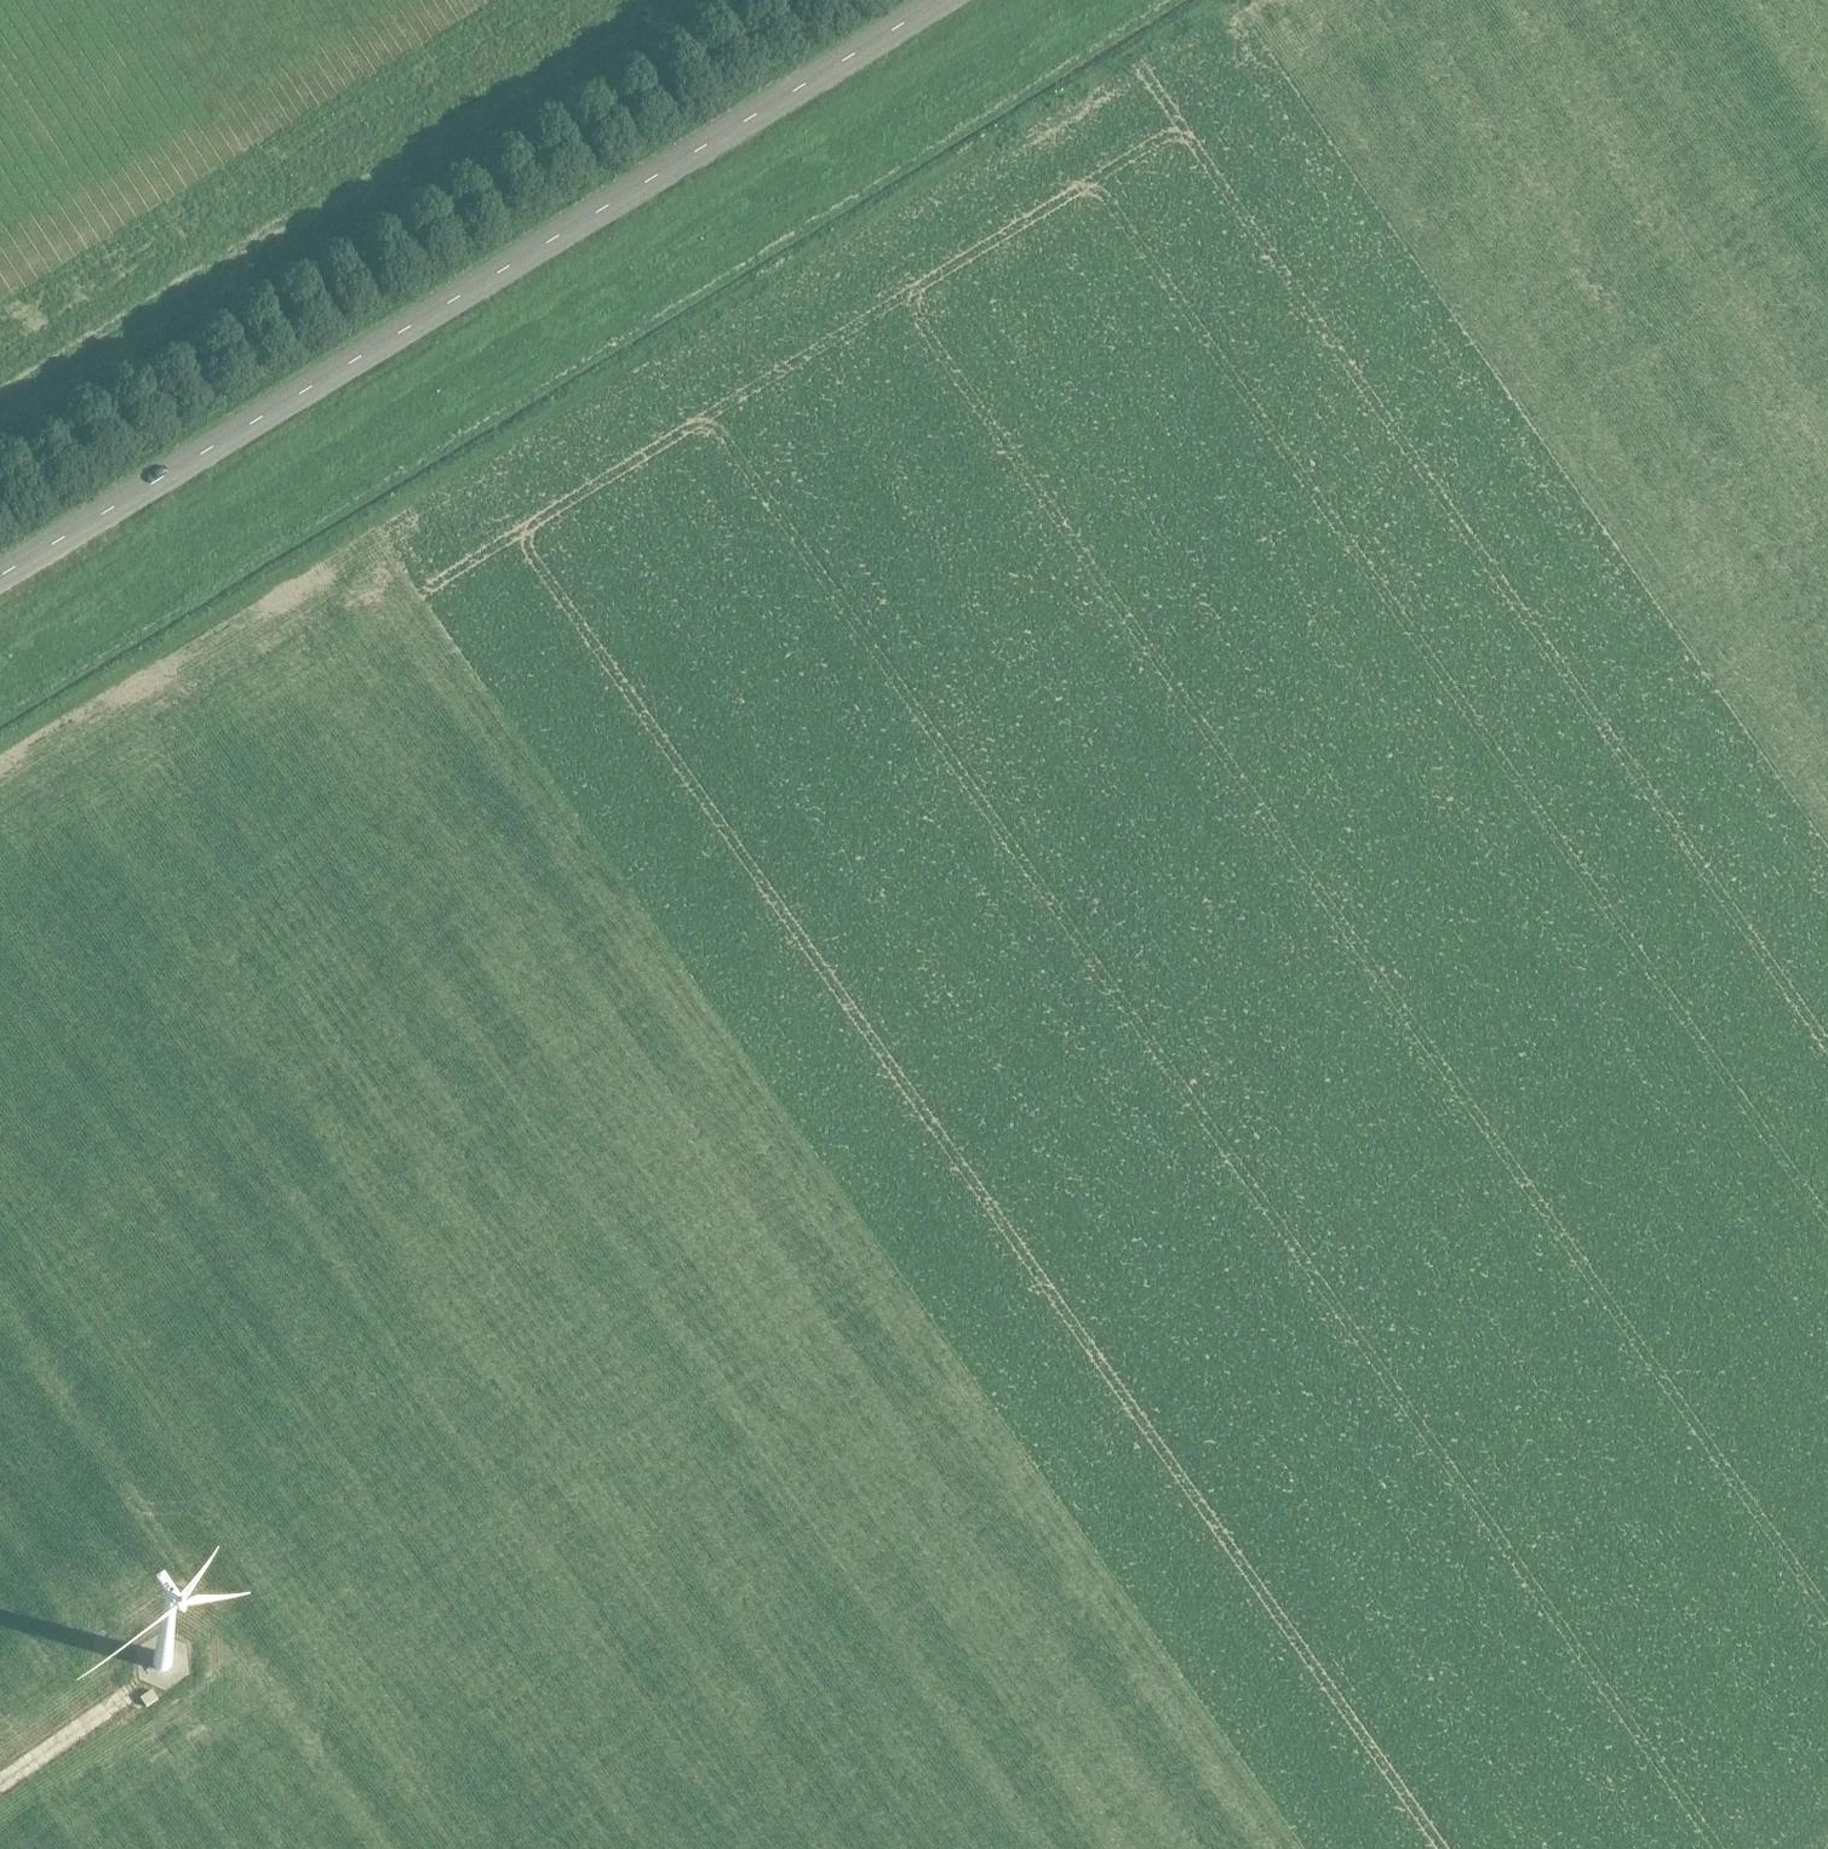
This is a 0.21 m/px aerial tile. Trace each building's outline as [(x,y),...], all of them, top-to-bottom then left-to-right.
[(147,1655),(156,1673),(171,1666),(162,1648),(147,1655)]
